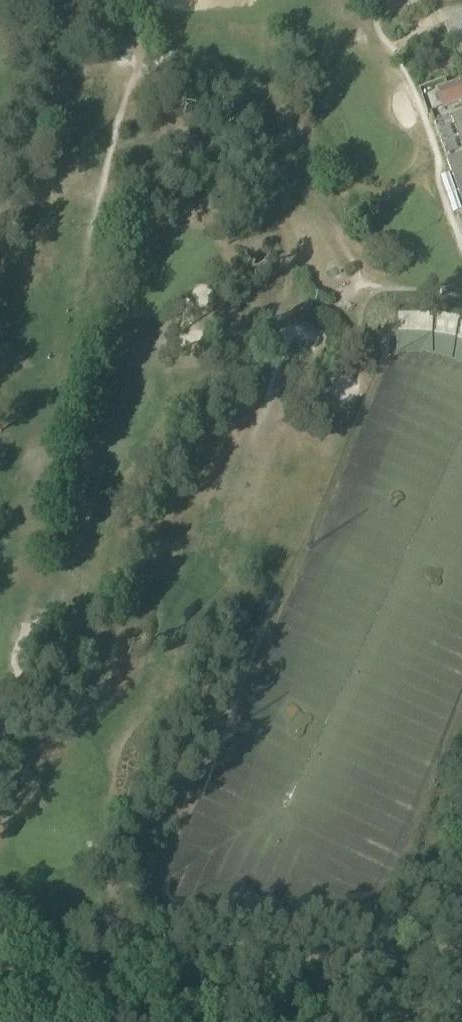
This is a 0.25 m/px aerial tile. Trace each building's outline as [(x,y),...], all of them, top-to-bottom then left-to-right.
[(437,93),(443,110),(461,104),(461,84),(437,93)] [(453,119),(461,147),(461,116),(453,119)] [(447,160),(461,204),(461,155),(447,160)]
